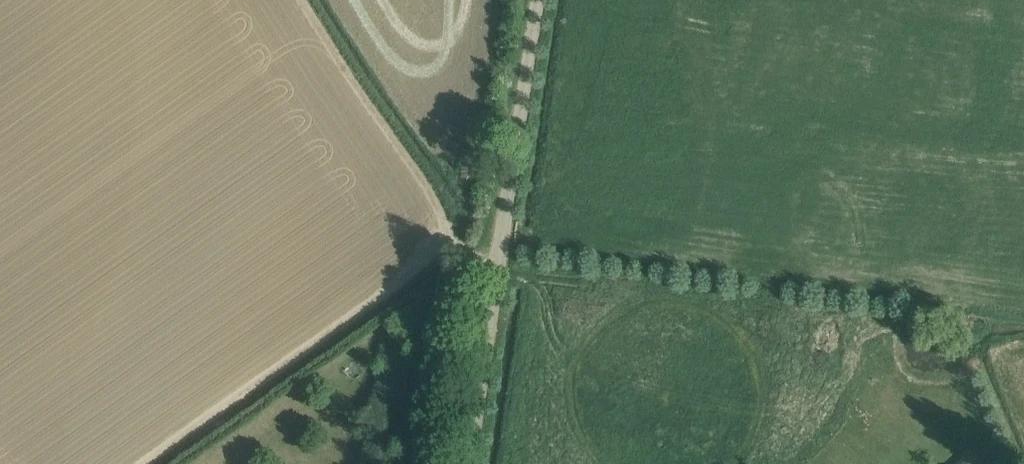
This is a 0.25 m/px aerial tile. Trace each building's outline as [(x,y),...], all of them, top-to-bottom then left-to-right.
[(967,454),(956,463),(977,463),(967,454)]
